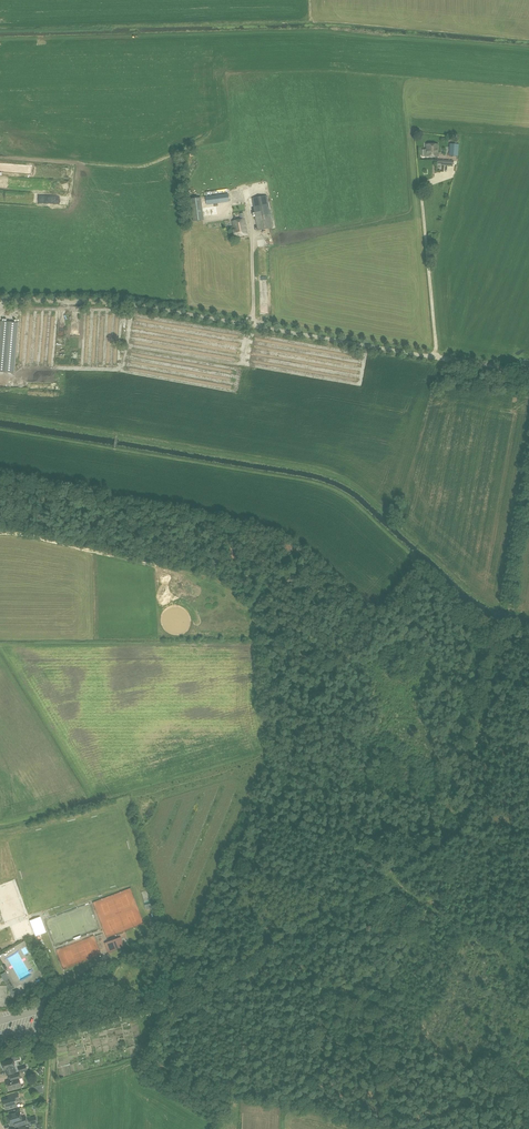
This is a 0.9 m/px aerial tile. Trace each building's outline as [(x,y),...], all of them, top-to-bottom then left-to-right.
[(450,143),(449,155),(458,156),(458,144),(458,141),(456,140),(456,139),(451,138),(451,143),(450,143)] [(426,149),(425,149),(422,149),(422,156),(423,156),(438,156),(438,144),(426,144),(426,149)] [(72,177),(72,169),(63,169),(62,177),(72,177)] [(250,188),(258,230),(274,227),(273,219),(271,219),(265,185),(250,188)] [(207,204),(229,201),(228,194),(206,197),(207,204)] [(202,207),(201,199),(201,198),(190,199),(193,221),(204,220),(203,216),(202,216),(198,217),(197,209),(197,206),(200,206),(201,208),(202,207)] [(247,234),(244,218),(243,213),(240,214),(241,219),(232,221),(234,229),(233,229),(234,236),(247,234)] [(0,367),(0,371),(16,373),(20,337),(19,337),(20,334),(16,333),(16,334),(8,333),(6,353),(2,352),(0,367)] [(11,935),(5,937),(8,944),(14,941),(11,935)] [(107,945),(109,950),(110,952),(114,951),(113,949),(121,947),(119,941),(107,945)] [(15,988),(9,978),(5,980),(10,990),(15,988)] [(13,1059),(2,1062),(4,1070),(6,1069),(8,1075),(16,1072),(15,1067),(15,1066),(15,1065),(16,1064),(15,1061),(13,1060),(13,1059)] [(14,1079),(7,1081),(9,1090),(22,1087),(19,1078),(21,1078),(20,1074),(13,1076),(14,1079)] [(9,1099),(4,1101),(6,1109),(18,1106),(17,1102),(17,1101),(20,1100),(18,1093),(8,1096),(9,1099)] [(20,1112),(8,1115),(10,1125),(14,1124),(15,1127),(28,1123),(26,1117),(22,1118),(20,1112)]
